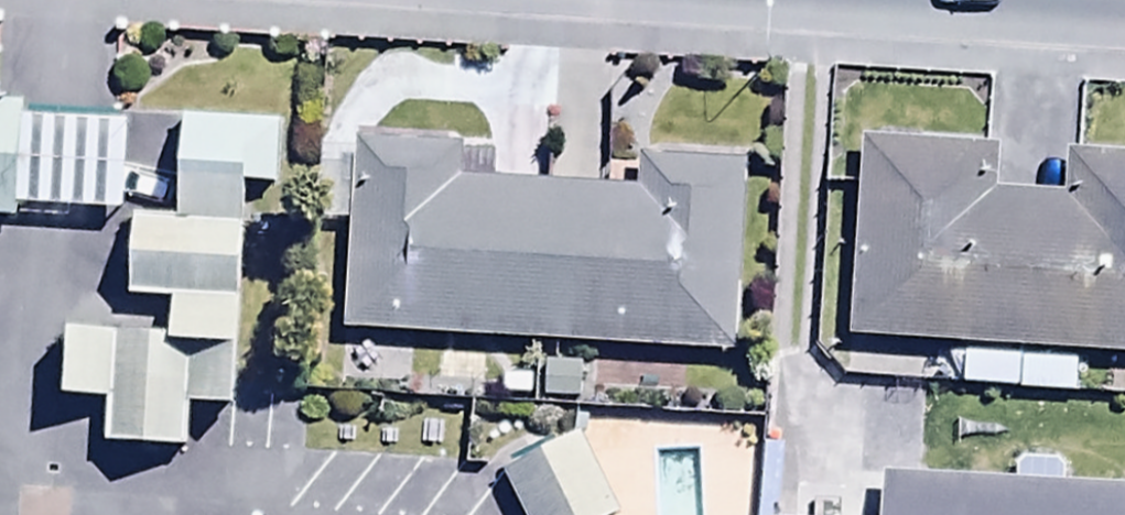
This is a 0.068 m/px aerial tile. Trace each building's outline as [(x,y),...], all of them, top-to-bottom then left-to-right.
[(0,81),(0,216),(14,216),(21,82),(0,81)] [(236,354),(247,122),(180,119),(175,221),(131,219),(128,293),(172,295),(169,351),(236,354)] [(862,147),(851,350),(963,356),(961,397),(1072,403),(1074,369),(1124,372),(1124,168),(1045,163),(1043,199),(1000,197),(1002,155),(862,147)] [(356,153),(344,337),(736,363),(748,178),(641,171),(639,201),(491,192),(492,161),(356,153)] [(125,340),(68,343),(66,417),(104,418),(103,460),(183,462),(184,417),(233,419),(235,372),(166,370),(167,355),(124,354),(125,340)] [(544,364),(542,406),(675,412),(677,370),(544,364)] [(504,486),(519,514),(613,514),(578,448),(504,486)] [(1065,494),(1066,468),(1013,466),(1012,491),(880,485),(879,514),(1124,514),(1124,497),(1065,494)]
